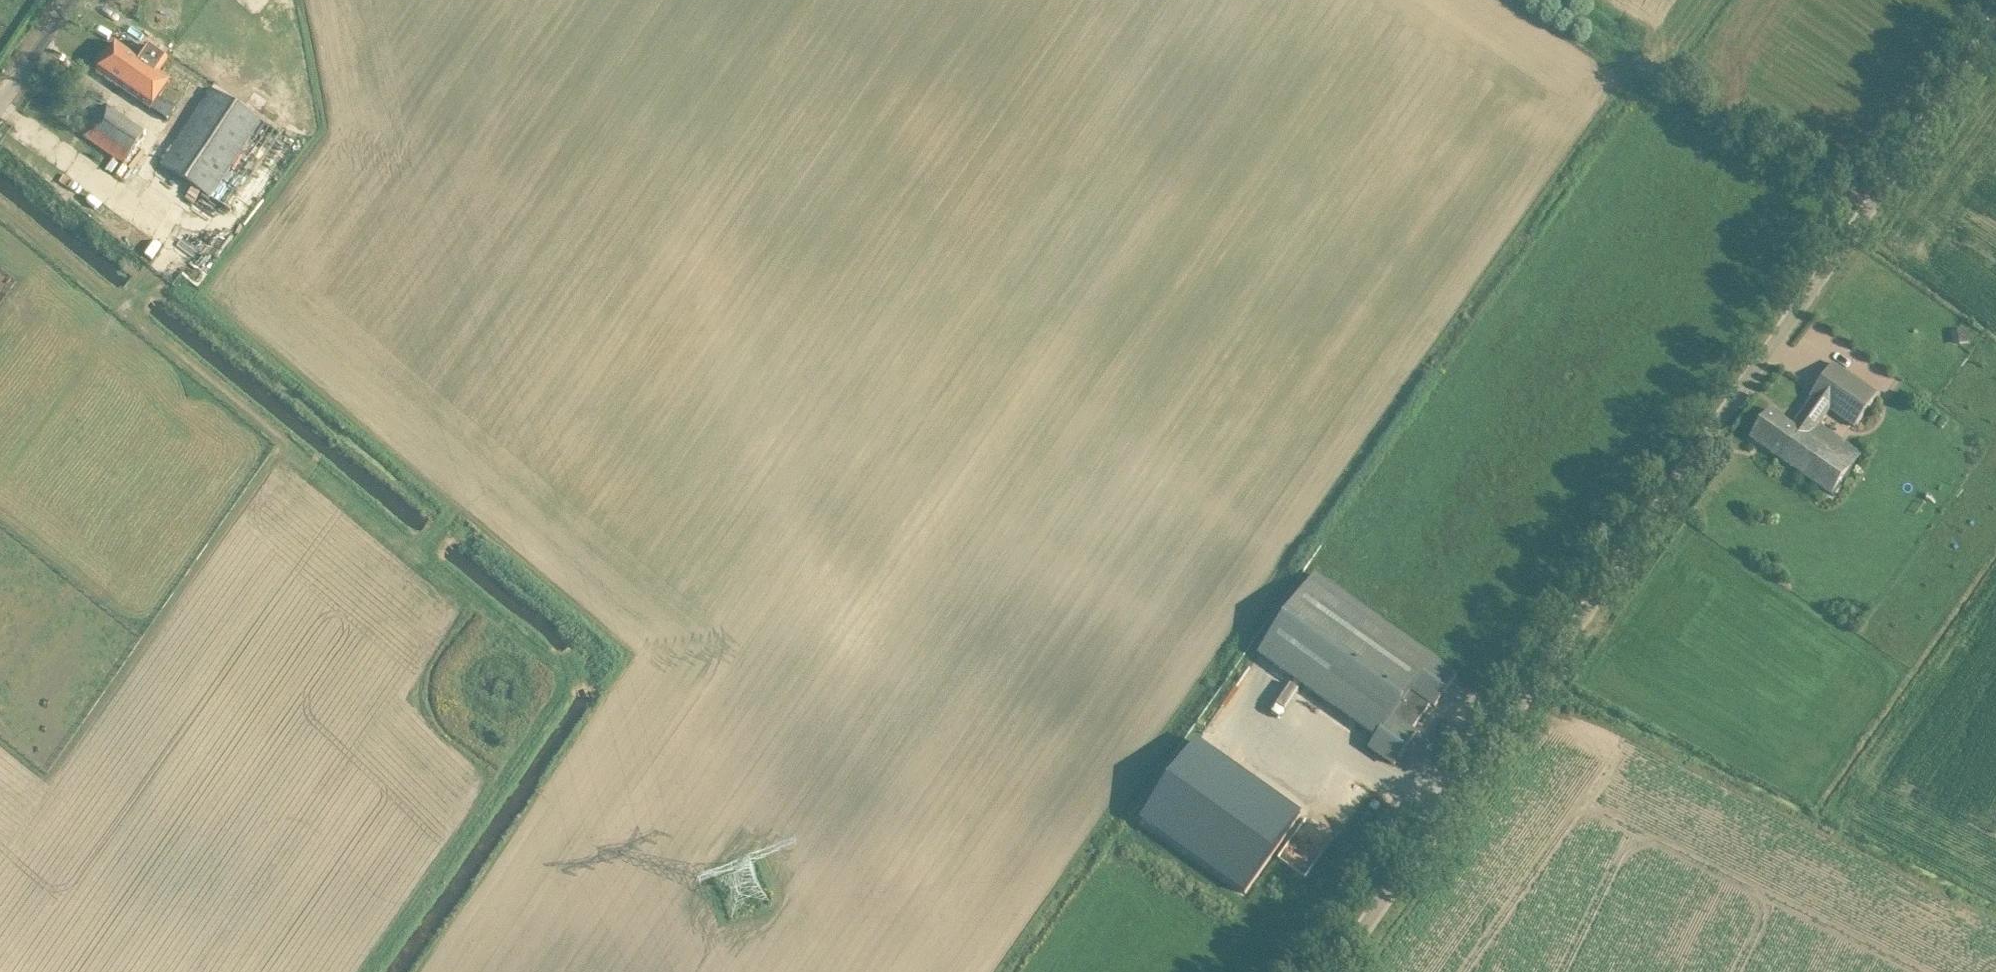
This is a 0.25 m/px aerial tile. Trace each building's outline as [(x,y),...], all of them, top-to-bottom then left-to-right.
[(116,44),(97,72),(113,83),(167,120),(173,111),(158,100),(171,81),(158,72),(167,59),(163,57),(147,46),(138,59),(116,44)] [(174,143),(160,165),(210,199),(259,123),(210,89),(201,102),(174,143)] [(144,132),(120,116),(104,104),(82,136),(123,164),(139,141),(144,132)] [(1771,409),(1751,438),(1767,449),(1832,495),(1838,488),(1851,497),(1870,470),(1857,461),(1852,467),(1806,434),(1812,425),(1825,407),(1843,421),(1858,400),(1844,389),(1827,377),(1793,425),(1771,409)] [(1457,675),(1316,576),(1261,654),(1378,737),(1370,748),(1395,765),(1416,734),(1412,731),(1432,704),(1436,706),(1457,675)] [(1198,742),(1143,821),(1246,893),(1301,815),(1198,742)]
